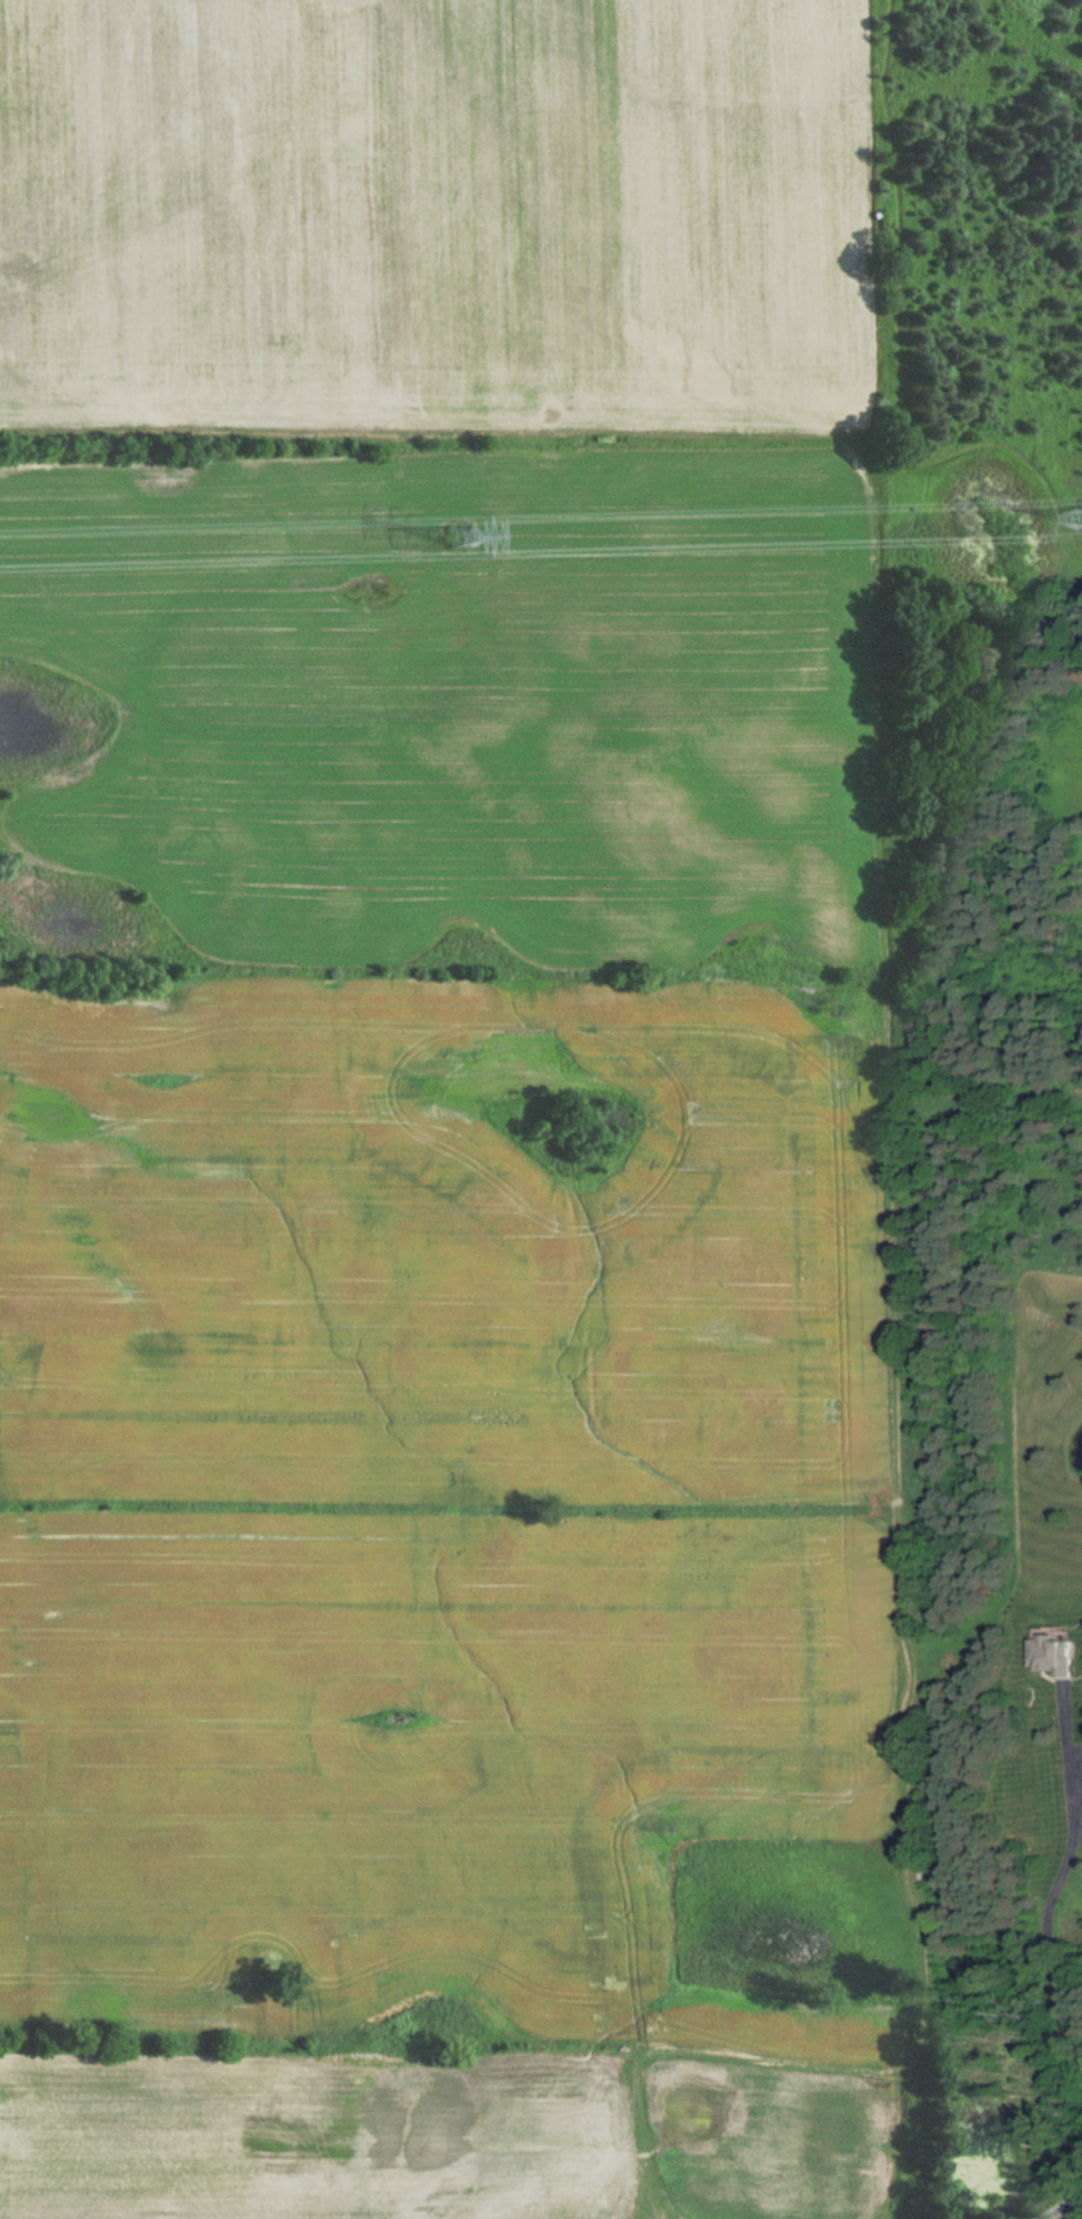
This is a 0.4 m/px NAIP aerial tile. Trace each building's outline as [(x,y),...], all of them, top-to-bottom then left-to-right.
[(1055,1677),(1074,1677),(1074,1636),(1030,1636),(1031,1671),(1055,1670),(1055,1677)]
